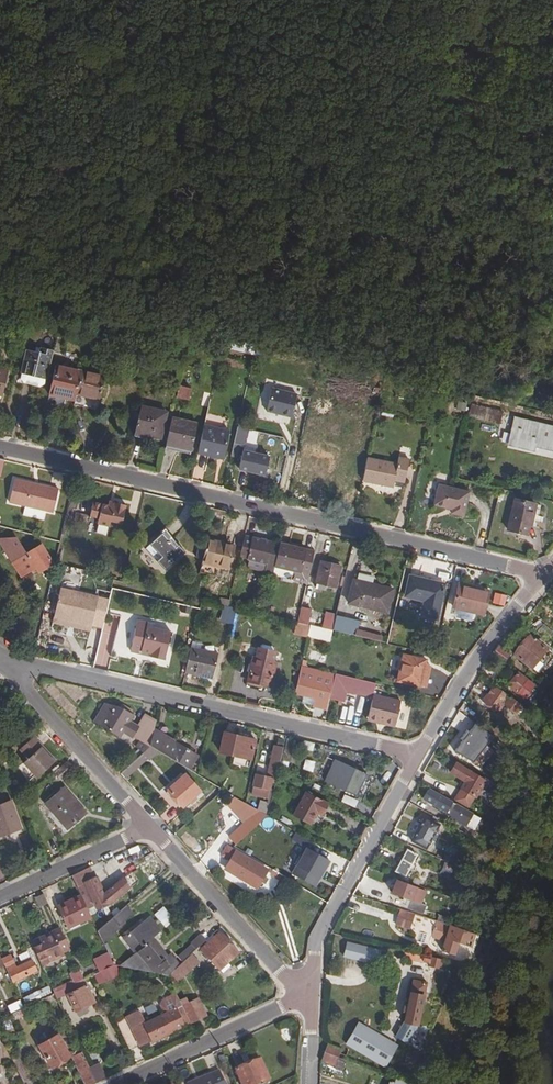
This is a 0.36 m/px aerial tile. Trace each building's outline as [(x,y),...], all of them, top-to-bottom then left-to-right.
[(158,340),(167,342),(170,329),(161,327),(158,340)] [(57,337),(53,353),(62,355),(65,339),(57,337)] [(41,348),(39,354),(26,351),(21,373),(46,379),(53,351),(41,348)] [(67,399),(75,401),(82,372),(56,366),(49,394),(58,397),(55,409),(64,411),(67,399)] [(82,372),(76,394),(100,400),(105,377),(82,372)] [(46,379),(21,373),(20,378),(23,383),(39,387),(44,384),(46,379)] [(258,409),(292,416),(298,386),(265,379),(258,409)] [(189,399),(191,388),(180,385),(177,397),(189,399)] [(100,400),(76,394),(74,405),(97,411),(100,400)] [(468,417),(499,425),(498,431),(509,433),(514,415),(503,412),(504,406),(473,398),(468,417)] [(141,407),(135,433),(161,439),(167,413),(141,407)] [(172,418),(166,445),(191,451),(198,424),(172,418)] [(522,447),(524,438),(535,441),(534,447),(552,451),(552,428),(515,419),(509,444),(522,447)] [(204,425),(199,449),(224,455),(230,431),(204,425)] [(237,429),(234,444),(241,445),(245,431),(237,429)] [(524,438),(522,447),(533,450),(534,447),(535,441),(524,438)] [(266,470),(269,457),(248,452),(249,448),(246,447),(245,451),(243,451),(239,469),(254,472),(255,467),(261,468),(266,470)] [(223,460),(224,455),(199,449),(197,454),(223,460)] [(410,460),(399,457),(397,464),(368,457),(362,481),(393,488),(394,481),(395,478),(405,480),(410,460)] [(59,489),(15,479),(9,502),(53,512),(59,489)] [(438,485),(433,505),(446,508),(451,509),(451,511),(450,514),(463,516),(468,492),(438,485)] [(349,486),(346,502),(354,504),(357,488),(349,486)] [(528,535),(535,504),(514,499),(507,530),(528,535)] [(125,505),(113,502),(112,506),(107,505),(93,501),(89,516),(98,518),(96,523),(108,526),(110,521),(121,523),(125,505)] [(160,533),(161,534),(165,531),(177,544),(165,529),(160,533)] [(145,549),(165,571),(185,552),(177,544),(165,531),(161,534),(145,549)] [(280,544),(245,536),(240,557),(247,558),(247,559),(266,564),(264,572),(273,573),(274,567),(280,544)] [(16,537),(0,538),(0,543),(21,577),(36,567),(39,572),(53,563),(41,544),(26,553),(16,537)] [(207,540),(200,572),(216,576),(219,566),(229,569),(234,549),(220,546),(221,543),(207,540)] [(292,581),(307,585),(314,551),(280,543),(280,544),(274,567),(294,572),(292,581)] [(316,583),(336,588),(341,566),(321,561),(316,583)] [(410,576),(405,597),(424,601),(421,616),(437,620),(445,588),(430,585),(431,581),(410,576)] [(348,603),(388,613),(393,589),(354,580),(348,603)] [(327,585),(316,583),(314,589),(325,592),(327,585)] [(459,584),(453,608),(484,615),(489,591),(459,584)] [(99,596),(61,587),(54,617),(92,625),(99,596)] [(491,602),(502,607),(506,598),(495,593),(491,602)] [(227,606),(228,607),(229,600),(222,598),(220,605),(227,606)] [(536,605),(525,618),(530,622),(541,610),(536,605)] [(227,606),(223,623),(233,625),(236,609),(228,607),(227,606)] [(301,608),(298,622),(308,625),(311,610),(301,608)] [(92,625),(54,617),(53,622),(90,631),(92,625)] [(121,617),(114,647),(130,650),(140,653),(141,651),(150,653),(149,657),(164,660),(170,631),(153,627),(154,624),(137,620),(121,617)] [(336,617),(332,630),(357,636),(360,623),(336,617)] [(310,633),(328,637),(330,630),(312,625),(310,633)] [(358,631),(357,636),(381,642),(382,637),(358,631)] [(514,655),(531,668),(546,649),(529,636),(514,655)] [(499,646),(493,653),(505,662),(511,654),(499,646)] [(191,648),(185,672),(213,679),(218,654),(191,648)] [(246,684),(261,688),(262,684),(270,686),(276,663),(273,662),(275,653),(258,649),(256,658),(253,657),(246,684)] [(426,661),(403,656),(397,681),(420,687),(420,686),(423,671),(426,661)] [(431,667),(425,663),(423,671),(420,686),(426,688),(431,667)] [(302,665),(297,690),(299,690),(299,694),(304,695),(303,703),(311,705),(313,697),(315,698),(313,707),(322,709),(328,684),(313,681),(316,669),(302,665)] [(511,688),(524,698),(534,684),(518,672),(510,683),(513,685),(511,688)] [(360,679),(336,674),(334,683),(333,685),(332,691),(330,698),(344,701),(346,690),(357,693),(360,679)] [(374,683),(360,679),(357,693),(370,696),(374,683)] [(483,701),(498,711),(503,704),(516,713),(520,706),(493,687),(483,701)] [(373,695),(368,716),(396,722),(401,701),(373,695)] [(129,722),(132,716),(105,705),(94,722),(120,737),(123,732),(132,738),(133,736),(132,735),(138,726),(129,722)] [(142,753),(150,746),(154,729),(155,722),(144,716),(138,726),(132,735),(133,736),(141,741),(136,748),(142,753)] [(396,722),(368,716),(367,721),(395,728),(396,722)] [(471,761),(490,732),(472,721),(454,750),(471,761)] [(154,729),(150,746),(158,751),(189,770),(198,755),(154,729)] [(224,733),(219,752),(251,759),(255,740),(224,733)] [(295,740),(286,737),(283,747),(281,759),(289,761),(295,740)] [(19,750),(28,759),(23,763),(37,778),(55,762),(33,738),(19,750)] [(158,751),(150,746),(142,753),(148,759),(151,759),(158,751)] [(271,783),(275,784),(278,769),(278,768),(280,760),(281,759),(283,747),(274,746),(267,777),(261,776),(262,772),(256,771),(251,794),(267,797),(271,783)] [(120,773),(138,756),(135,753),(117,769),(120,773)] [(167,758),(146,776),(159,791),(180,774),(167,758)] [(367,774),(335,759),(325,781),(356,796),(367,774)] [(289,762),(280,760),(278,768),(287,770),(289,762)] [(62,780),(74,769),(67,762),(55,773),(62,780)] [(450,773),(464,781),(460,788),(475,797),(485,781),(456,763),(450,773)] [(300,766),(299,773),(312,776),(313,769),(300,766)] [(200,791),(185,774),(168,790),(183,807),(200,791)] [(45,805),(67,829),(86,813),(64,788),(45,805)] [(475,797),(460,788),(452,799),(468,809),(475,797)] [(423,799),(449,814),(448,816),(465,826),(472,814),(428,790),(423,799)] [(293,816),(310,825),(317,812),(321,815),(327,804),(306,792),(293,816)] [(343,794),(340,802),(355,807),(358,799),(343,794)] [(11,801),(0,805),(0,825),(6,823),(9,833),(21,828),(11,801)] [(267,816),(270,805),(261,803),(259,811),(260,812),(267,816)] [(250,819),(229,838),(236,845),(267,816),(260,812),(251,821),(250,819)] [(310,825),(317,829),(324,816),(321,815),(317,812),(310,825)] [(437,835),(435,833),(440,825),(425,817),(411,842),(426,850),(431,840),(434,842),(437,835)] [(0,825),(0,836),(9,833),(6,823),(0,825)] [(290,872),(303,846),(295,843),(283,869),(290,872)] [(225,869),(257,888),(267,870),(227,847),(221,855),(230,861),(225,869)] [(292,874),(315,887),(329,861),(306,848),(292,874)] [(395,871),(405,877),(417,855),(407,849),(395,871)] [(443,860),(450,863),(453,857),(446,854),(443,860)] [(112,876),(127,869),(124,863),(109,870),(112,876)] [(454,867),(445,863),(440,873),(450,877),(454,867)] [(88,868),(71,876),(81,896),(86,906),(91,904),(92,906),(94,905),(97,911),(108,906),(130,888),(124,877),(103,894),(95,877),(93,878),(88,868)] [(421,904),(425,891),(395,880),(391,893),(411,901),(408,908),(423,913),(426,905),(421,904)] [(48,903),(42,890),(33,894),(39,907),(48,903)] [(81,896),(58,907),(68,928),(91,917),(86,906),(81,896)] [(162,906),(154,914),(165,927),(174,920),(162,906)] [(98,932),(103,943),(121,927),(121,928),(126,924),(123,921),(132,914),(126,907),(98,932)] [(431,935),(431,936),(445,941),(442,950),(454,954),(458,942),(470,945),(473,933),(448,925),(437,921),(401,910),(396,924),(418,931),(413,953),(424,956),(428,934),(431,935)] [(437,921),(448,925),(450,919),(439,915),(437,921)] [(150,917),(147,920),(158,934),(161,931),(150,917)] [(171,973),(179,965),(171,954),(168,957),(164,959),(162,956),(165,953),(153,938),(158,934),(147,920),(124,938),(136,954),(139,952),(156,974),(167,976),(171,973)] [(34,947),(42,966),(52,961),(54,967),(66,961),(64,956),(71,952),(60,928),(52,932),(39,938),(41,944),(34,947)] [(238,953),(219,933),(201,949),(220,970),(238,953)] [(185,951),(190,955),(206,940),(201,935),(191,945),(192,945),(185,951)] [(39,938),(31,942),(34,947),(41,944),(39,938)] [(376,963),(379,947),(344,942),(342,958),(376,963)] [(403,956),(422,961),(424,956),(413,953),(405,951),(403,956)] [(139,952),(136,954),(120,967),(156,974),(139,952)] [(114,965),(109,955),(96,961),(101,971),(114,965)] [(179,965),(171,973),(178,981),(198,963),(191,955),(179,965)] [(2,960),(12,982),(36,971),(31,961),(16,968),(10,956),(2,960)] [(440,968),(441,960),(424,956),(422,961),(427,962),(427,964),(440,968)] [(54,967),(52,961),(42,966),(45,971),(54,967)] [(116,966),(114,965),(101,971),(106,982),(120,975),(116,966)] [(79,969),(69,974),(72,980),(74,984),(84,980),(79,969)] [(72,980),(52,989),(54,993),(65,988),(74,984),(72,980)] [(74,984),(65,988),(67,993),(75,1011),(85,1006),(94,1002),(84,980),(74,984)] [(404,1021),(417,1024),(426,983),(414,981),(411,993),(410,993),(404,1021)] [(21,1001),(24,1006),(51,993),(48,986),(23,998),(23,1000),(21,1001)] [(54,993),(56,999),(67,993),(65,988),(54,993)] [(152,1041),(190,1024),(179,1001),(176,994),(163,1000),(160,1005),(165,1015),(144,1024),(138,1011),(126,1017),(140,1046),(152,1040),(152,1041)] [(179,1001),(190,1024),(206,1016),(198,999),(188,1004),(185,998),(179,1001)] [(22,1008),(19,1001),(7,1006),(11,1013),(22,1008)] [(518,1002),(516,1011),(527,1015),(530,1006),(518,1002)] [(85,1006),(75,1011),(77,1016),(87,1011),(85,1006)] [(21,1009),(12,1014),(15,1019),(24,1015),(21,1009)] [(399,1020),(394,1038),(423,1045),(427,1027),(399,1020)] [(60,1056),(67,1052),(58,1035),(39,1046),(51,1067),(63,1061),(60,1056)] [(520,1054),(521,1046),(505,1042),(504,1051),(520,1054)] [(327,1044),(324,1053),(338,1058),(341,1049),(327,1044)] [(80,1049),(74,1052),(83,1071),(80,1072),(85,1083),(93,1083),(96,1082),(89,1067),(80,1049)] [(60,1056),(63,1061),(70,1056),(67,1052),(60,1056)] [(71,1054),(80,1072),(83,1071),(74,1052),(71,1054)] [(338,1058),(324,1053),(321,1061),(335,1066),(334,1068),(341,1071),(345,1060),(338,1058)] [(269,1081),(260,1060),(236,1070),(242,1083),(263,1083),(269,1081)] [(89,1067),(96,1082),(105,1078),(98,1063),(89,1067)] [(189,1083),(224,1083),(222,1080),(215,1083),(211,1075),(189,1083)]
